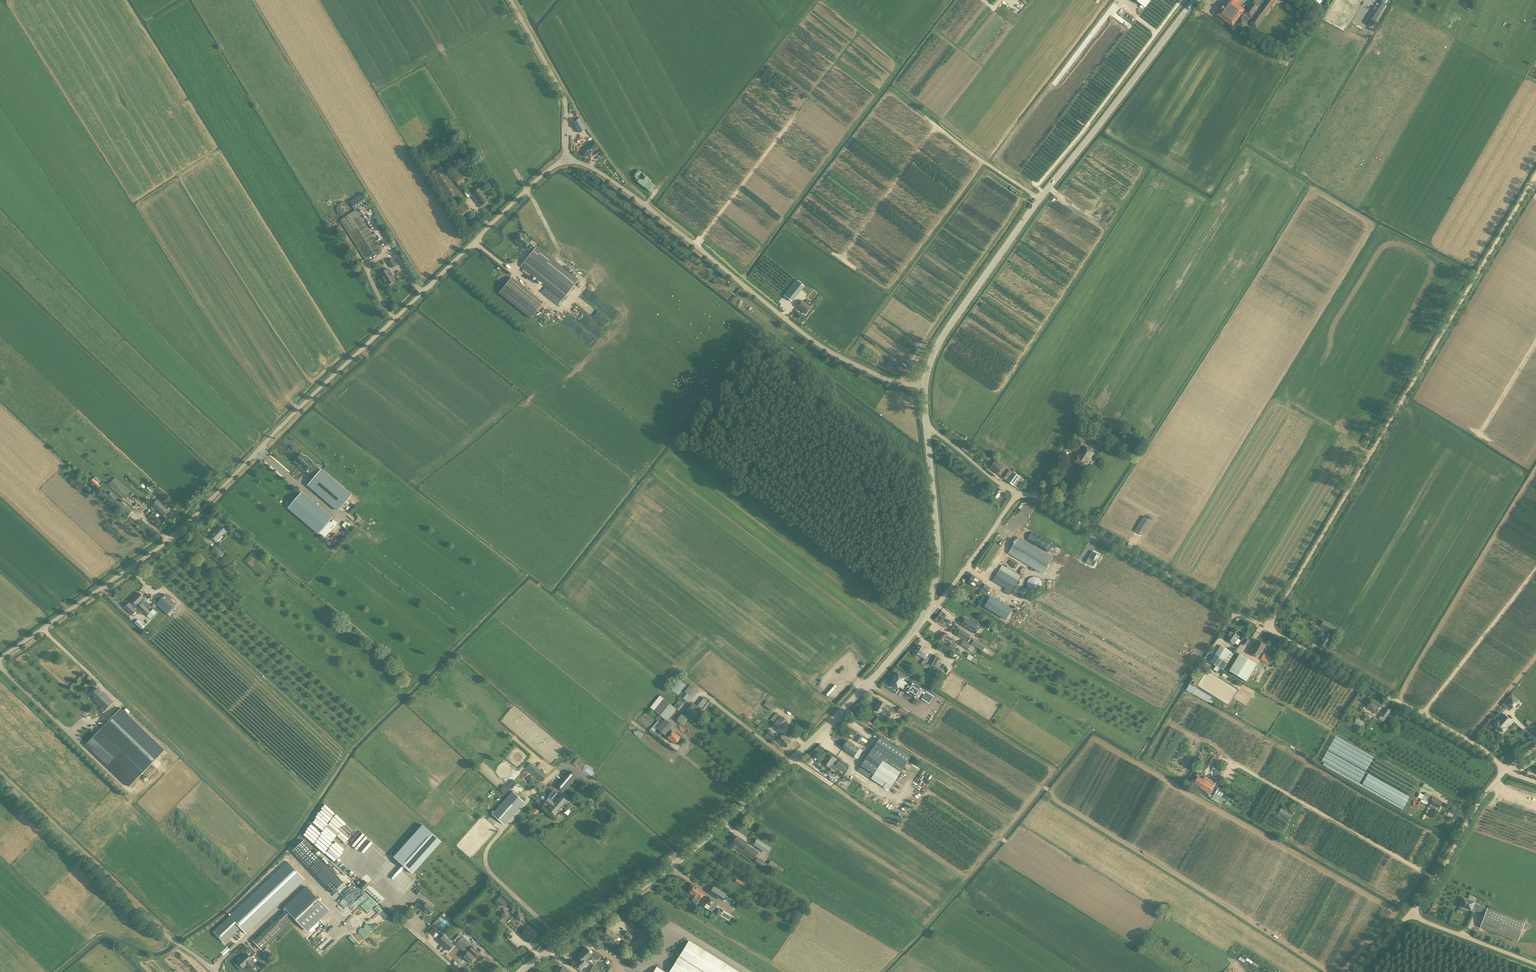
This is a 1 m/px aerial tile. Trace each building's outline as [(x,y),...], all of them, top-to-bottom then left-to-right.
[(1253,0),(1246,11),(1244,10),(1235,4),(1238,0),(1228,0),(1217,15),(1232,26),(1241,14),(1243,15),(1236,24),(1243,29),(1249,20),(1251,21),(1249,23),(1256,28),(1270,8),(1276,0),(1253,0)] [(573,122),(579,133),(586,129),(579,118),(573,122)] [(586,157),(597,147),(592,141),(581,151),(586,157)] [(455,173),(457,175),(453,178),(454,180),(459,187),(469,179),(465,172),(461,167),(456,170),(457,171),(455,172),(456,172),(455,173)] [(460,196),(443,170),(442,171),(434,176),(451,202),(460,196)] [(486,197),(479,188),(471,195),(476,202),(478,200),(482,205),(492,198),(489,194),(486,197)] [(355,210),(367,202),(362,193),(349,201),(355,210)] [(455,213),(459,219),(471,211),(467,205),(466,205),(464,202),(454,209),(455,211),(454,212),(455,213)] [(344,216),(346,215),(348,214),(349,213),(350,211),(350,209),(349,207),(348,205),(346,203),(344,203),(342,203),(340,203),(338,205),(337,207),(337,209),(337,211),(338,213),(340,215),(342,216),(344,216)] [(365,220),(363,216),(359,210),(341,222),(347,232),(365,260),(384,249),(367,222),(366,220),(365,220)] [(391,240),(386,231),(383,233),(388,242),(391,240)] [(524,237),(521,234),(520,235),(518,236),(516,238),(516,239),(515,241),(521,245),(520,247),(524,250),(526,248),(531,253),(521,266),(563,299),(577,281),(536,247),(535,248),(529,243),(531,241),(525,236),(524,237)] [(391,268),(396,265),(392,258),(387,262),(391,268)] [(387,286),(395,280),(388,269),(380,275),(387,286)] [(543,303),(512,278),(499,293),(531,318),(543,303)] [(804,286),(796,280),(783,295),(791,301),(804,286)] [(548,288),(543,292),(549,298),(553,293),(548,288)] [(805,314),(811,307),(802,300),(797,307),(805,314)] [(568,326),(571,329),(573,327),(575,329),(579,326),(573,320),(568,326)] [(1134,436),(1136,432),(1127,426),(1122,436),(1134,443),(1134,442),(1137,438),(1134,436)] [(1105,447),(1108,441),(1099,436),(1096,442),(1105,447)] [(1094,453),(1083,447),(1077,456),(1074,461),(1085,468),(1094,453)] [(305,471),(313,478),(308,485),(338,511),(352,495),(322,469),(320,471),(311,463),(312,462),(306,457),(305,457),(302,455),(295,462),(299,465),(299,466),(305,471)] [(996,461),(990,468),(997,474),(1003,467),(1000,465),(1000,464),(996,461)] [(1012,486),(1018,478),(1012,474),(1006,482),(1012,486)] [(131,492),(116,477),(108,485),(123,499),(131,492)] [(333,518),(302,491),(288,508),(318,534),(333,518)] [(132,512),(111,492),(106,497),(128,517),(132,512)] [(138,499),(132,493),(129,496),(135,502),(138,499)] [(168,503),(165,507),(158,500),(150,508),(155,513),(158,510),(163,516),(171,508),(169,505),(170,504),(168,503)] [(1144,516),(1135,531),(1142,536),(1152,521),(1144,516)] [(216,541),(223,534),(224,534),(227,531),(221,525),(210,536),(216,541)] [(323,535),(329,540),(335,533),(333,531),(331,533),(327,530),(323,535)] [(1022,537),(1051,553),(1055,545),(1026,530),(1022,537)] [(1008,555),(1042,575),(1052,558),(1018,538),(1008,555)] [(220,557),(224,553),(216,545),(212,549),(220,557)] [(1086,562),(1091,565),(1093,566),(1096,561),(1093,560),(1097,554),(1093,551),(1086,562)] [(1002,565),(992,581),(1005,589),(1004,592),(1009,595),(1011,592),(1020,576),(1002,565)] [(968,583),(978,589),(982,582),(973,576),(968,583)] [(1037,591),(1039,590),(1040,589),(1041,586),(1042,584),(1041,582),(1040,580),(1039,578),(1037,577),(1034,576),(1032,577),(1030,578),(1028,580),(1027,582),(1027,584),(1027,586),(1028,589),(1030,590),(1032,591),(1034,592),(1037,591)] [(990,588),(984,585),(980,591),(986,595),(990,588)] [(1029,592),(1027,588),(1022,588),(1019,592),(1021,596),(1026,596),(1029,592)] [(142,604),(143,602),(141,600),(144,597),(139,593),(132,601),(133,602),(130,604),(129,603),(125,607),(133,615),(136,611),(139,614),(142,611),(147,616),(150,619),(156,612),(153,609),(150,612),(142,604)] [(165,594),(156,604),(167,614),(176,604),(165,594)] [(1008,620),(1014,609),(992,596),(985,606),(1008,620)] [(985,607),(989,600),(985,597),(981,604),(985,607)] [(961,625),(972,631),(976,634),(981,627),(976,624),(965,618),(961,625)] [(145,625),(139,619),(135,623),(141,629),(142,628),(142,629),(144,627),(144,626),(145,625)] [(1334,634),(1337,628),(1324,620),(1324,621),(1320,626),(1334,634)] [(1241,634),(1232,628),(1226,638),(1229,640),(1232,642),(1234,643),(1238,638),(1241,634)] [(956,636),(963,640),(967,642),(970,635),(960,629),(956,636)] [(953,643),(955,640),(954,639),(947,635),(948,634),(943,632),(939,639),(944,642),(950,645),(949,647),(954,650),(957,645),(953,643)] [(1320,636),(1322,637),(1319,644),(1326,648),(1333,636),(1325,632),(1325,633),(1322,632),(1320,636)] [(972,642),(971,644),(975,647),(983,651),(986,645),(974,639),(972,642)] [(972,652),(975,647),(971,644),(967,642),(963,640),(960,645),(968,650),(972,652)] [(1249,652),(1258,658),(1266,645),(1258,640),(1253,647),(1252,646),(1249,652)] [(941,665),(937,662),(939,658),(933,654),(931,659),(927,657),(930,651),(924,648),(924,647),(919,645),(915,652),(925,659),(924,660),(929,663),(939,669),(941,665)] [(1228,663),(1232,656),(1234,653),(1221,645),(1210,662),(1223,670),(1228,663)] [(1246,681),(1247,679),(1252,672),(1256,664),(1240,654),(1230,670),(1246,681)] [(1271,658),(1264,654),(1261,659),(1268,663),(1271,658)] [(894,680),(891,683),(899,688),(900,686),(906,690),(905,691),(917,699),(921,692),(923,693),(920,699),(930,704),(934,695),(925,690),(924,691),(922,690),(923,688),(911,681),(910,683),(903,679),(905,677),(898,672),(896,676),(895,675),(893,679),(894,680)] [(834,699),(842,688),(836,684),(830,679),(827,682),(826,680),(829,676),(826,673),(816,686),(834,699)] [(671,690),(678,695),(686,685),(679,680),(671,690)] [(673,707),(676,709),(679,711),(686,701),(687,701),(688,702),(692,697),(691,697),(697,690),(689,684),(683,692),(678,699),(679,699),(673,707)] [(1186,691),(1210,701),(1212,695),(1189,685),(1186,691)] [(104,694),(98,688),(91,696),(97,701),(96,702),(101,707),(98,710),(102,714),(105,711),(105,710),(113,702),(105,693),(104,694)] [(1510,703),(1513,706),(1519,699),(1512,693),(1502,704),(1506,707),(1510,703)] [(701,710),(708,701),(703,697),(696,706),(692,703),(687,709),(685,712),(689,715),(691,712),(692,713),(691,715),(694,716),(695,715),(696,717),(701,710)] [(774,706),(773,706),(770,703),(771,702),(773,700),(769,697),(767,700),(763,705),(771,711),(774,706)] [(673,707),(670,704),(669,704),(669,703),(663,698),(654,710),(659,714),(655,719),(658,721),(648,731),(652,734),(657,729),(667,738),(675,744),(680,737),(672,731),(670,729),(672,726),(666,721),(676,709),(673,707)] [(1372,698),(1366,707),(1376,714),(1382,705),(1372,698)] [(894,710),(886,704),(881,701),(875,710),(881,713),(881,712),(889,717),(894,710)] [(1517,714),(1521,709),(1515,704),(1511,709),(1517,714)] [(900,707),(897,712),(906,717),(909,713),(900,707)] [(1381,715),(1379,719),(1383,722),(1386,718),(1391,710),(1386,707),(1381,715)] [(121,708),(86,745),(129,786),(164,750),(121,708)] [(681,714),(676,720),(682,726),(688,719),(681,714)] [(1512,722),(1503,714),(1494,724),(1502,732),(1512,722)] [(786,721),(780,716),(773,724),(779,729),(786,721)] [(1355,723),(1363,727),(1365,722),(1357,718),(1355,723)] [(770,730),(767,734),(765,736),(769,740),(775,735),(770,730)] [(776,735),(774,737),(777,740),(785,748),(791,742),(783,734),(779,737),(776,735)] [(861,773),(863,775),(864,774),(871,779),(889,790),(891,787),(894,788),(896,789),(899,784),(897,783),(895,782),(910,757),(881,738),(866,759),(865,759),(858,771),(861,773)] [(848,741),(845,745),(860,755),(863,751),(848,741)] [(845,745),(842,749),(857,759),(860,755),(845,745)] [(566,748),(562,753),(568,759),(573,753),(566,748)] [(1198,759),(1203,761),(1208,751),(1203,749),(1198,759)] [(831,768),(831,767),(834,769),(835,768),(837,769),(837,768),(844,772),(847,767),(839,761),(835,766),(833,764),(835,761),(834,760),(835,759),(829,755),(823,763),(831,768)] [(1212,770),(1214,770),(1214,771),(1214,774),(1214,776),(1221,776),(1222,765),(1216,765),(1212,765),(1212,770)] [(540,777),(543,773),(537,767),(532,772),(536,776),(542,781),(543,780),(540,777)] [(557,788),(564,794),(578,778),(572,772),(557,788)] [(1198,776),(1194,783),(1200,787),(1200,788),(1209,793),(1215,782),(1205,776),(1203,779),(1198,776)] [(519,793),(523,788),(515,781),(513,784),(509,788),(511,790),(513,788),(519,793)] [(1434,791),(1435,788),(1424,783),(1423,786),(1434,791)] [(504,794),(508,789),(504,785),(500,790),(504,794)] [(1212,796),(1211,799),(1221,804),(1224,799),(1222,797),(1225,791),(1218,787),(1215,793),(1212,796)] [(505,824),(524,801),(514,792),(494,815),(505,824)] [(543,804),(555,814),(566,801),(557,793),(552,800),(549,798),(543,804)] [(1430,799),(1423,795),(1420,801),(1427,805),(1428,803),(1430,799)] [(1438,807),(1441,801),(1433,797),(1429,803),(1438,807)] [(1292,813),(1281,808),(1278,813),(1289,819),(1292,813)] [(412,874),(441,842),(422,824),(393,857),(412,874)] [(308,830),(304,834),(314,843),(318,839),(320,840),(329,830),(324,826),(319,832),(321,834),(318,838),(308,830)] [(373,860),(382,849),(357,828),(348,838),(373,860)] [(747,845),(748,843),(737,836),(732,842),(733,843),(730,847),(734,850),(735,848),(746,855),(753,859),(758,853),(755,851),(755,850),(751,847),(750,847),(747,845)] [(768,854),(771,848),(757,838),(753,844),(768,854)] [(333,892),(344,882),(320,856),(309,866),(333,892)] [(388,856),(377,865),(382,870),(384,869),(389,874),(397,866),(388,856)] [(762,867),(767,870),(769,867),(775,871),(779,866),(770,861),(768,864),(765,862),(757,857),(754,862),(762,867)] [(305,879),(288,861),(213,931),(224,943),(241,928),(246,934),(305,879)] [(394,881),(407,893),(417,882),(411,877),(413,876),(405,869),(394,881)] [(747,885),(737,879),(735,882),(745,888),(747,885)] [(369,885),(364,881),(360,886),(364,890),(365,890),(380,903),(384,898),(369,885)] [(694,896),(693,897),(699,900),(704,892),(694,886),(689,894),(694,896)] [(305,887),(284,907),(307,930),(328,910),(305,887)] [(715,901),(709,897),(705,895),(699,904),(712,912),(718,903),(715,901)] [(1460,906),(1471,910),(1474,902),(1463,897),(1460,906)] [(424,901),(421,904),(423,906),(421,907),(429,915),(434,910),(424,901)] [(1486,907),(1480,905),(1477,911),(1483,913),(1486,907)] [(510,912),(513,915),(520,922),(525,916),(518,910),(518,911),(514,908),(510,912)] [(1525,922),(1487,908),(1480,927),(1517,941),(1525,922)] [(261,950),(294,919),(286,910),(253,941),(261,950)] [(447,917),(440,924),(443,928),(450,920),(447,917)] [(452,927),(458,933),(461,930),(455,924),(452,927)] [(534,937),(532,934),(534,932),(528,926),(520,935),(528,943),(534,937)] [(602,936),(613,944),(619,936),(608,928),(602,936)] [(633,935),(627,931),(623,935),(629,940),(633,935)] [(633,936),(638,940),(642,935),(636,931),(633,935),(633,936)] [(464,952),(466,949),(470,945),(471,944),(462,936),(462,937),(459,934),(454,940),(456,943),(455,944),(464,952)] [(454,945),(444,935),(438,941),(448,951),(454,945)] [(689,941),(672,968),(669,971),(738,971),(689,941)] [(470,945),(466,949),(468,951),(475,958),(480,953),(472,946),(470,945)] [(457,946),(449,954),(456,960),(464,953),(457,946)] [(267,957),(273,952),(267,947),(262,951),(267,957)] [(586,948),(582,952),(587,958),(586,959),(588,961),(592,957),(595,960),(599,956),(594,951),(591,954),(586,948)] [(475,958),(468,951),(463,956),(462,957),(465,960),(466,959),(470,963),(475,958)] [(588,961),(586,959),(587,958),(582,952),(577,956),(580,959),(578,961),(577,962),(577,963),(577,965),(578,966),(581,969),(587,964),(586,963),(588,962),(588,961)] [(243,956),(243,957),(238,962),(239,963),(239,965),(240,966),(242,966),(243,968),(246,965),(252,960),(252,959),(250,957),(246,953),(243,956)] [(1246,963),(1248,961),(1252,964),(1254,961),(1243,954),(1239,959),(1246,963)] [(252,960),(246,965),(249,969),(250,968),(251,969),(253,969),(255,967),(256,966),(256,965),(255,964),(255,963),(252,960)]
